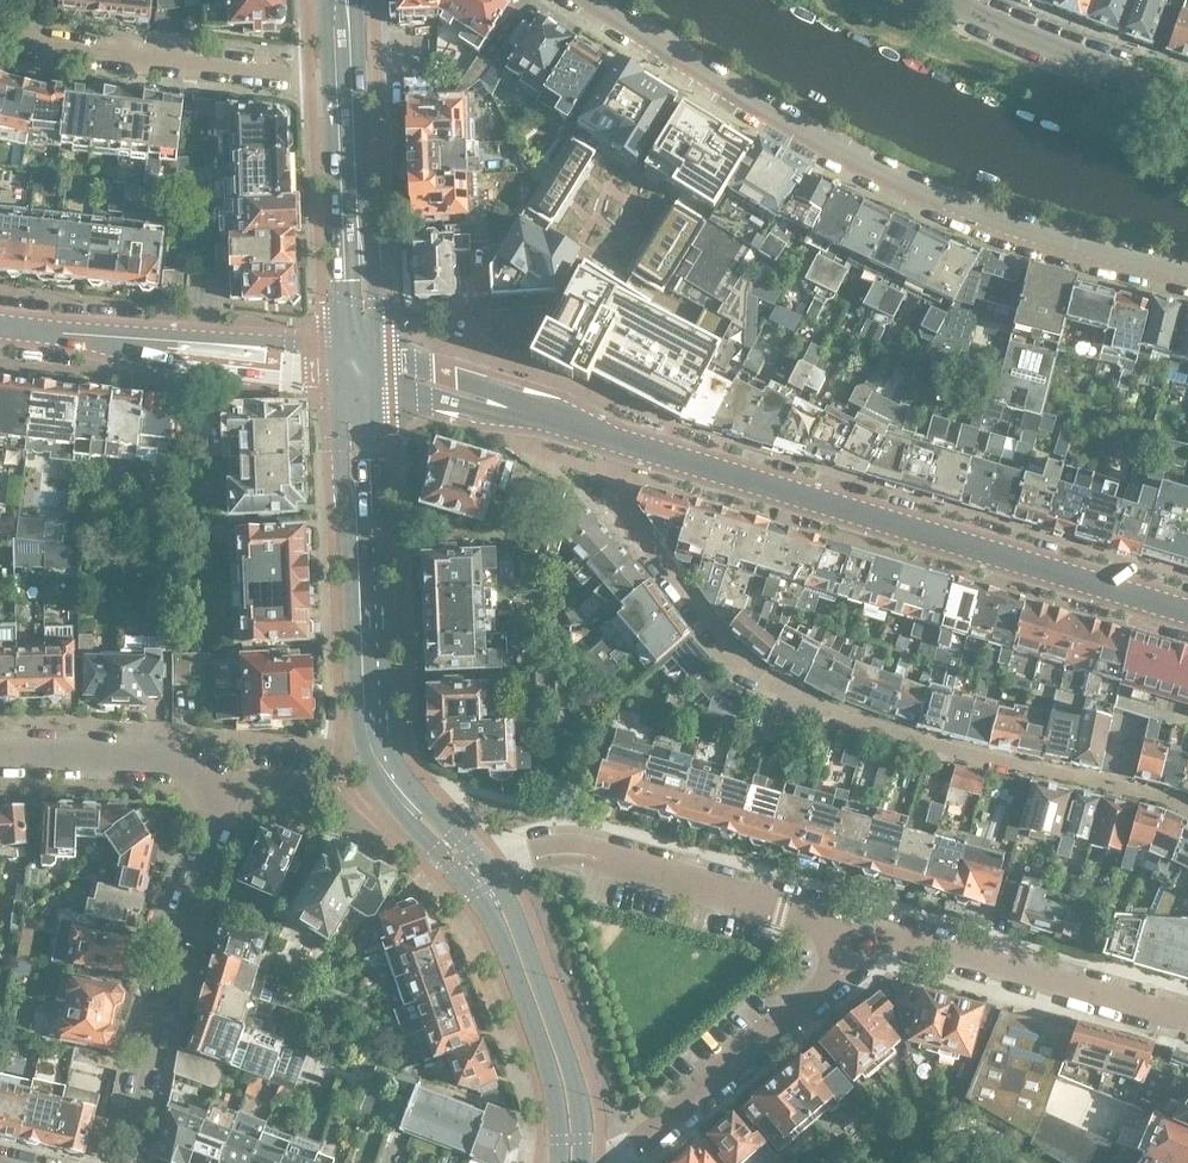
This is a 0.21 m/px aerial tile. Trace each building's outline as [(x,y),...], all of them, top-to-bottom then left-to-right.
[(59,9),(89,13),(91,0),(60,0),(59,9)] [(89,13),(120,16),(122,0),(91,0),(89,13)] [(120,16),(150,19),(153,0),(122,0),(120,16)] [(158,11),(174,10),(174,0),(158,0),(158,11)] [(202,27),(244,25),(245,33),(274,32),(274,24),(282,23),(285,19),(285,0),(216,0),(217,6),(192,7),(193,27),(202,27)] [(400,14),(400,24),(424,23),(424,10),(439,10),(439,12),(440,13),(440,8),(446,0),(396,0),(399,3),(400,14)] [(440,13),(464,28),(458,39),(479,52),(485,42),(486,43),(493,33),(494,33),(500,24),(497,22),(512,0),(446,0),(440,8),(440,13)] [(1053,7),(1086,20),(1094,0),(1056,0),(1053,7)] [(1086,20),(1119,33),(1132,0),(1094,0),(1086,20)] [(1119,33),(1151,45),(1167,1),(1164,0),(1132,0),(1119,33)] [(1182,10),(1168,51),(1187,59),(1187,12),(1182,10)] [(506,44),(491,69),(491,97),(504,69),(520,79),(518,82),(539,96),(574,41),(576,40),(552,24),(552,21),(547,18),(543,18),(539,16),(531,30),(524,26),(521,31),(519,30),(509,46),(506,44)] [(539,96),(536,103),(555,115),(556,113),(568,120),(605,61),(593,53),(591,46),(584,42),(577,43),(574,41),(539,96)] [(479,55),(459,84),(467,89),(473,86),(481,80),(482,79),(488,71),(492,64),(479,55)] [(489,268),(458,318),(531,356),(530,357),(572,379),(574,376),(578,368),(591,375),(678,420),(727,326),(702,313),(660,290),(711,208),(750,145),(740,139),(742,136),(725,125),(723,128),(711,121),(713,118),(694,107),(692,110),(683,104),(675,99),(677,95),(671,91),(673,88),(657,78),(655,81),(643,73),(645,70),(626,59),(624,62),(618,58),(577,125),(570,136),(525,208),(518,220),(519,220),(489,268)] [(14,81),(12,80),(0,76),(0,121),(14,81)] [(434,76),(404,77),(405,94),(434,93),(434,76)] [(481,80),(473,86),(480,98),(489,93),(481,80)] [(14,143),(17,132),(29,135),(31,135),(41,87),(14,81),(0,121),(0,140),(14,143)] [(31,135),(29,135),(27,142),(40,145),(60,147),(61,144),(61,139),(61,136),(67,87),(54,85),(49,88),(41,87),(31,135)] [(409,127),(404,131),(404,139),(409,142),(410,146),(465,142),(476,141),(474,106),(491,97),(489,93),(480,98),(473,86),(467,89),(464,92),(457,92),(457,102),(458,105),(411,106),(408,106),(409,127)] [(61,139),(61,144),(72,146),(72,151),(90,153),(99,91),(67,87),(61,136),(61,139)] [(117,93),(99,91),(90,153),(106,155),(107,150),(120,151),(127,92),(118,91),(117,93)] [(127,92),(120,151),(130,153),(130,158),(148,160),(149,154),(152,154),(159,97),(134,95),(134,93),(127,92)] [(159,97),(152,154),(148,183),(161,184),(164,160),(176,162),(177,153),(178,153),(184,100),(159,97)] [(272,110),(228,105),(215,104),(216,124),(217,155),(223,154),(230,154),(289,153),(289,146),(294,143),(294,135),(289,133),(289,120),(290,120),(290,115),(285,110),(279,109),(279,111),(272,110)] [(714,210),(684,261),(667,288),(717,315),(723,304),(724,305),(741,277),(743,278),(758,252),(759,253),(774,228),(775,229),(779,221),(778,220),(797,189),(812,169),(759,136),(753,146),(752,147),(727,189),(726,188),(714,210)] [(465,142),(410,146),(411,176),(467,172),(480,171),(479,160),(477,160),(476,141),(465,142)] [(289,153),(230,154),(223,154),(224,159),(220,159),(222,202),(227,202),(291,198),(291,193),(296,189),(295,182),(290,179),(289,153)] [(26,155),(25,167),(37,168),(38,156),(26,155)] [(189,171),(189,156),(178,156),(178,171),(189,171)] [(797,189),(778,220),(779,221),(781,219),(813,235),(836,191),(808,178),(813,170),(812,170),(812,169),(797,189)] [(411,180),(406,185),(407,192),(412,195),(413,216),(415,216),(416,222),(435,222),(443,221),(449,221),(449,214),(479,214),(477,175),(467,175),(467,172),(411,176),(411,180)] [(112,182),(109,210),(122,211),(123,199),(125,185),(125,183),(112,182)] [(125,185),(123,199),(138,201),(139,186),(125,185)] [(42,206),(44,190),(35,189),(34,205),(42,206)] [(836,191),(813,235),(808,245),(820,250),(803,283),(806,291),(817,297),(865,204),(837,191),(836,191)] [(293,198),(291,198),(227,202),(228,234),(239,234),(271,233),(294,232),(293,198)] [(893,217),(865,204),(817,297),(815,297),(805,317),(815,321),(825,301),(824,300),(827,301),(833,298),(836,295),(848,271),(842,268),(845,262),(865,272),(893,217)] [(0,205),(0,272),(8,273),(11,277),(19,277),(23,274),(32,209),(0,205)] [(32,209),(23,274),(37,276),(40,280),(52,282),(63,212),(32,209)] [(63,212),(52,282),(55,282),(56,281),(56,282),(71,284),(75,280),(85,281),(95,216),(63,212)] [(95,216),(85,281),(89,282),(92,286),(99,287),(103,283),(128,286),(131,265),(120,264),(126,219),(95,216)] [(893,217),(865,272),(876,277),(861,308),(864,316),(857,330),(866,334),(872,322),(873,321),(875,321),(921,231),(893,217)] [(165,224),(126,219),(120,264),(131,265),(128,286),(140,288),(143,292),(151,292),(155,289),(158,289),(159,276),(161,276),(164,251),(162,251),(164,236),(165,224)] [(442,226),(442,236),(439,236),(434,232),(429,232),(425,237),(413,238),(414,256),(411,259),(412,269),(415,272),(416,297),(419,297),(421,299),(428,299),(430,296),(441,296),(442,298),(449,297),(451,295),(454,295),(454,292),(457,289),(457,279),(453,276),(453,269),(456,266),(455,257),(452,254),(452,251),(470,250),(470,241),(489,241),(488,224),(475,225),(442,226)] [(949,245),(921,231),(875,321),(883,325),(891,323),(907,292),(922,299),(949,245)] [(239,235),(229,235),(229,247),(216,247),(217,270),(229,269),(234,269),(295,266),(294,232),(271,233),(239,234),(239,235)] [(949,245),(922,299),(938,307),(943,298),(953,303),(978,257),(950,244),(949,245)] [(969,275),(958,294),(951,308),(959,310),(965,297),(975,299),(1018,312),(1024,288),(1023,288),(1024,287),(1019,286),(1023,271),(1025,265),(981,252),(978,257),(969,275)] [(295,266),(234,269),(229,269),(231,300),(244,299),(244,301),(267,300),(267,302),(275,302),(275,303),(291,303),(294,306),(300,299),(297,295),(295,266)] [(1018,312),(1012,335),(993,404),(1008,407),(1013,387),(1028,390),(1023,412),(1040,417),(1058,346),(1064,323),(1074,286),(1075,286),(1077,279),(1029,266),(1024,287),(1023,288),(1024,288),(1018,312)] [(163,271),(163,276),(164,276),(163,290),(165,294),(178,295),(182,292),(184,270),(163,271)] [(1074,286),(1064,323),(1058,350),(1099,361),(1106,334),(1115,297),(1075,286),(1074,286)] [(1106,334),(1099,361),(1134,369),(1137,357),(1140,348),(1139,348),(1139,347),(1150,305),(1149,306),(1131,301),(1130,297),(1121,295),(1116,297),(1115,297),(1106,334)] [(1150,305),(1139,347),(1139,348),(1140,348),(1137,358),(1149,361),(1152,350),(1171,355),(1184,305),(1152,298),(1150,305)] [(807,307),(799,303),(794,312),(803,317),(807,307)] [(1165,378),(1187,384),(1187,306),(1184,305),(1171,355),(1165,378)] [(931,308),(920,328),(919,331),(921,338),(931,343),(936,335),(947,316),(946,315),(931,308)] [(781,314),(773,310),(768,318),(777,323),(781,314)] [(885,328),(872,322),(866,334),(864,339),(876,345),(885,328)] [(706,373),(682,420),(711,429),(732,387),(720,380),(735,352),(733,346),(722,340),(706,373)] [(732,387),(711,429),(740,438),(768,386),(755,380),(765,361),(762,355),(765,348),(755,342),(735,382),(732,387)] [(768,386),(740,438),(772,447),(793,404),(798,396),(820,351),(810,346),(802,362),(798,363),(786,388),(770,382),(768,386)] [(793,404),(772,447),(803,457),(823,414),(829,404),(815,398),(824,380),(822,372),(827,363),(817,359),(796,400),(793,404)] [(803,457),(821,463),(824,460),(835,464),(875,381),(868,377),(863,387),(855,388),(847,407),(831,400),(803,457)] [(3,451),(4,447),(9,451),(17,452),(26,450),(27,441),(25,441),(31,384),(0,380),(0,450),(3,451)] [(31,384),(25,441),(27,441),(26,450),(33,451),(34,452),(37,453),(40,454),(43,453),(45,452),(52,453),(53,444),(65,445),(63,460),(72,461),(73,454),(74,447),(75,447),(81,399),(79,399),(80,389),(54,386),(53,382),(41,380),(38,385),(31,384)] [(73,454),(105,458),(106,445),(107,445),(111,402),(112,403),(113,393),(113,391),(99,389),(97,384),(87,383),(84,387),(81,387),(81,389),(80,389),(79,399),(81,399),(75,447),(74,447),(73,454)] [(106,445),(105,458),(118,459),(120,446),(138,448),(143,396),(142,396),(138,392),(129,390),(125,394),(113,393),(112,403),(111,402),(107,445),(106,445)] [(835,464),(834,466),(865,476),(888,432),(898,405),(871,391),(835,464)] [(143,396),(138,448),(158,451),(159,445),(171,447),(172,441),(180,442),(183,408),(182,408),(182,409),(170,407),(171,400),(160,399),(158,394),(150,393),(147,397),(143,396)] [(985,403),(982,415),(982,416),(983,416),(988,417),(995,413),(997,407),(985,403)] [(891,426),(865,476),(900,486),(914,433),(902,429),(909,408),(898,405),(891,426)] [(228,412),(229,438),(230,460),(240,460),(240,461),(302,458),(302,455),(307,452),(306,439),(301,436),(300,410),(296,410),(294,409),(287,409),(285,410),(282,411),(282,408),(269,408),(266,406),(255,407),(251,410),(249,410),(249,412),(228,412)] [(1036,433),(1040,417),(1023,412),(1017,430),(1022,432),(1022,429),(1036,433)] [(972,413),(969,426),(980,429),(983,416),(982,416),(982,415),(972,413)] [(914,433),(900,486),(928,494),(940,450),(948,421),(932,416),(927,437),(914,433)] [(940,450),(928,494),(960,503),(971,460),(974,450),(979,430),(980,429),(969,426),(961,424),(956,445),(942,442),(940,450)] [(996,467),(984,510),(1013,519),(1025,475),(1033,446),(1036,433),(1022,429),(1022,432),(1019,442),(1017,441),(1012,462),(999,458),(996,467)] [(1112,449),(1115,435),(1100,431),(1096,445),(1112,449)] [(971,460),(960,503),(984,510),(996,467),(1004,438),(990,434),(985,453),(974,450),(971,460)] [(1064,453),(1068,442),(1056,438),(1053,450),(1064,453)] [(1119,438),(1115,452),(1135,457),(1139,444),(1119,438)] [(1187,452),(1187,447),(1153,439),(1148,460),(1184,469),(1187,452)] [(423,504),(437,508),(484,521),(504,528),(511,506),(491,500),(494,489),(507,492),(515,465),(502,462),(438,443),(438,445),(430,449),(427,460),(431,467),(431,469),(433,470),(423,504)] [(1088,493),(1074,537),(1109,547),(1122,503),(1125,493),(1134,461),(1101,451),(1089,493),(1088,493)] [(227,478),(228,511),(221,512),(221,523),(246,522),(246,517),(294,515),(293,512),(299,512),(298,503),(304,502),(304,498),(307,498),(306,484),(303,484),(303,479),(307,475),(306,462),(303,459),(302,458),(240,461),(240,460),(230,460),(229,460),(229,478),(227,478)] [(1025,475),(1013,519),(1015,520),(1015,519),(1043,527),(1061,466),(1048,462),(1042,480),(1025,475)] [(1164,477),(1166,470),(1148,465),(1146,472),(1164,477)] [(1061,466),(1043,527),(1046,528),(1045,529),(1064,534),(1074,537),(1093,475),(1064,466),(1064,467),(1061,466)] [(1140,555),(1187,569),(1187,492),(1162,484),(1153,513),(1140,555)] [(1125,493),(1122,503),(1109,547),(1128,553),(1129,552),(1140,555),(1153,513),(1158,494),(1142,489),(1140,498),(1125,493)] [(649,491),(641,493),(636,502),(665,542),(666,541),(670,528),(682,531),(690,503),(649,491)] [(565,494),(554,531),(547,552),(558,556),(562,540),(566,545),(597,523),(570,492),(565,494)] [(716,511),(690,503),(682,531),(678,544),(683,546),(678,560),(691,563),(695,550),(705,553),(716,511)] [(715,609),(741,519),(716,511),(705,553),(697,576),(695,584),(715,609)] [(29,541),(31,519),(20,518),(18,539),(29,541)] [(742,519),(741,519),(715,609),(729,629),(744,613),(754,576),(768,526),(742,518),(742,519)] [(597,523),(566,545),(578,558),(566,568),(573,576),(586,566),(614,542),(597,523)] [(236,529),(236,531),(229,531),(232,586),(306,582),(304,549),(309,545),(309,535),(304,532),(304,529),(292,529),(292,526),(262,527),(262,528),(236,529)] [(772,601),(791,533),(768,526),(754,576),(766,580),(761,598),(772,601)] [(88,544),(89,529),(68,527),(66,542),(88,544)] [(825,543),(791,533),(772,601),(766,620),(784,625),(792,609),(805,583),(825,543)] [(425,589),(425,592),(484,590),(495,590),(497,590),(496,572),(496,549),(456,550),(456,535),(430,536),(430,547),(424,547),(425,554),(423,555),(424,574),(421,574),(421,589),(425,589)] [(46,568),(46,544),(46,542),(29,541),(18,539),(15,539),(15,567),(46,568)] [(614,542),(586,566),(573,576),(582,587),(595,576),(603,585),(632,562),(614,542)] [(825,543),(805,583),(792,609),(809,616),(819,591),(834,596),(847,549),(825,543)] [(80,548),(46,544),(46,568),(79,567),(80,548)] [(847,549),(834,596),(860,604),(873,558),(851,551),(847,549)] [(169,557),(150,556),(149,583),(168,583),(169,557)] [(873,558),(860,604),(889,612),(903,567),(873,558)] [(632,562),(603,585),(603,586),(578,607),(565,617),(569,627),(590,626),(584,620),(588,618),(604,602),(608,605),(615,600),(620,606),(649,581),(632,562)] [(903,567),(889,612),(913,620),(926,574),(903,567)] [(926,574),(913,620),(908,637),(922,641),(919,652),(922,653),(921,658),(933,663),(937,647),(941,630),(941,628),(952,582),(926,574)] [(620,606),(624,610),(612,621),(624,634),(613,644),(610,641),(601,642),(575,665),(588,673),(618,648),(627,646),(636,639),(671,610),(649,581),(620,606)] [(234,644),(241,644),(241,645),(266,645),(297,644),(296,640),(308,640),(308,634),(313,630),(313,620),(307,617),(306,582),(232,586),(234,644)] [(967,638),(978,589),(952,582),(941,628),(941,630),(937,647),(933,663),(944,666),(948,649),(962,653),(967,638)] [(978,588),(978,589),(967,638),(963,654),(960,669),(971,672),(975,656),(984,659),(988,644),(999,595),(984,590),(978,588)] [(495,590),(484,590),(425,592),(427,638),(496,635),(495,590)] [(999,595),(988,644),(1001,648),(997,665),(1009,668),(1013,651),(1025,602),(1014,599),(1014,600),(999,595)] [(1025,602),(1013,651),(1009,668),(1004,684),(1031,692),(1039,659),(1050,610),(1025,602)] [(671,610),(636,639),(627,646),(618,648),(588,673),(600,682),(603,684),(617,671),(615,668),(633,651),(640,659),(639,661),(647,671),(656,663),(669,652),(690,634),(671,610)] [(1050,610),(1039,659),(1033,683),(1063,691),(1068,668),(1077,618),(1050,610)] [(744,613),(729,629),(735,637),(764,660),(767,662),(777,642),(785,626),(768,621),(763,628),(754,622),(758,617),(758,616),(745,611),(744,613)] [(1077,618),(1068,668),(1063,691),(1090,699),(1094,676),(1104,626),(1077,618)] [(508,624),(499,624),(499,634),(506,634),(525,633),(525,621),(508,621),(508,624)] [(777,642),(767,662),(804,682),(821,646),(807,638),(811,631),(800,625),(796,632),(785,626),(777,642)] [(1104,626),(1094,676),(1090,699),(1115,707),(1130,634),(1104,626)] [(122,633),(122,656),(122,702),(128,702),(130,706),(140,706),(142,703),(147,703),(147,697),(161,697),(162,651),(172,651),(172,627),(157,627),(157,634),(122,633)] [(821,646),(804,682),(820,691),(836,653),(830,650),(839,632),(830,628),(821,646)] [(46,629),(46,642),(47,697),(50,697),(52,700),(59,700),(61,697),(65,697),(65,691),(74,691),(73,647),(76,647),(76,640),(76,629),(46,629)] [(690,634),(669,652),(674,657),(689,675),(710,657),(690,634)] [(1115,707),(1114,710),(1149,720),(1153,721),(1187,732),(1187,651),(1130,634),(1115,707)] [(79,657),(84,657),(85,657),(85,696),(100,696),(100,702),(105,702),(106,705),(114,706),(116,702),(122,702),(122,656),(93,656),(93,635),(79,635),(79,657)] [(496,635),(427,638),(427,641),(423,641),(424,656),(427,655),(428,671),(439,670),(439,673),(503,670),(502,655),(507,654),(506,635),(496,635)] [(903,653),(907,640),(897,638),(894,651),(903,653)] [(3,698),(6,701),(12,701),(15,698),(18,698),(16,643),(4,644),(4,642),(0,642),(0,699),(3,698)] [(46,642),(16,643),(18,698),(18,696),(45,696),(45,697),(47,697),(46,642)] [(836,653),(820,691),(843,702),(843,700),(844,700),(856,662),(862,664),(866,650),(854,646),(848,659),(836,653)] [(217,696),(218,719),(246,719),(246,721),(254,720),(254,724),(270,724),(270,720),(310,718),(310,713),(315,708),(314,700),(310,696),(309,681),(311,681),(311,663),(309,663),(308,660),(299,660),(299,658),(289,659),(288,654),(270,654),(270,653),(240,654),(240,652),(231,652),(172,654),(173,685),(191,684),(190,665),(241,663),(241,677),(236,680),(237,689),(242,691),(242,697),(238,697),(238,696),(217,696)] [(669,652),(656,663),(661,668),(674,657),(669,652)] [(880,671),(869,709),(894,719),(904,680),(909,659),(899,655),(894,676),(880,671)] [(856,662),(844,700),(869,709),(880,671),(883,662),(873,658),(870,667),(862,664),(856,662)] [(725,684),(706,662),(689,676),(708,699),(711,697),(725,684)] [(984,662),(982,676),(992,678),(995,664),(984,662)] [(918,727),(917,727),(917,729),(945,737),(955,690),(953,689),(957,671),(947,668),(942,686),(928,682),(927,688),(918,727)] [(565,723),(565,683),(565,671),(528,673),(528,687),(541,687),(541,723),(565,723)] [(430,724),(430,726),(491,724),(490,706),(503,705),(502,681),(463,683),(463,677),(461,677),(461,678),(453,679),(454,686),(429,687),(429,691),(427,694),(427,700),(430,702),(430,706),(425,711),(426,720),(430,724)] [(904,680),(894,719),(917,727),(918,727),(927,688),(928,682),(929,679),(921,677),(918,685),(904,680)] [(616,679),(606,688),(618,696),(627,688),(616,679)] [(744,694),(725,684),(711,697),(740,706),(744,694)] [(955,690),(945,737),(968,743),(978,696),(955,690)] [(758,696),(754,709),(747,734),(765,739),(774,705),(758,696)] [(978,696),(968,743),(988,748),(998,715),(1000,703),(1000,702),(978,696)] [(998,715),(988,748),(1017,754),(1027,709),(1000,703),(998,715)] [(774,705),(765,739),(756,768),(766,771),(774,741),(796,748),(800,732),(803,721),(774,705)] [(1027,709),(1017,754),(1041,759),(1051,713),(1027,709)] [(1081,710),(1079,718),(1070,765),(1101,772),(1112,719),(1081,710)] [(1112,719),(1101,772),(1134,780),(1149,720),(1114,710),(1113,710),(1112,719)] [(1051,713),(1041,759),(1070,765),(1079,718),(1052,712),(1051,713)] [(1149,720),(1134,780),(1159,785),(1169,746),(1159,743),(1163,728),(1155,726),(1153,721),(1149,720)] [(514,723),(491,724),(430,726),(431,731),(428,734),(428,741),(432,745),(432,750),(438,749),(439,760),(453,759),(453,767),(459,767),(459,768),(466,768),(466,770),(489,769),(489,772),(490,772),(490,777),(497,781),(506,780),(513,777),(512,771),(514,771),(514,770),(529,769),(528,745),(513,746),(512,732),(515,732),(514,723)] [(831,731),(812,726),(808,741),(827,747),(831,731)] [(1159,785),(1182,792),(1187,768),(1187,750),(1183,749),(1187,735),(1174,731),(1169,746),(1159,785)] [(848,738),(841,764),(855,769),(862,742),(848,738)] [(602,763),(601,766),(603,767),(596,792),(598,796),(617,802),(620,808),(628,810),(634,806),(636,807),(653,749),(614,739),(611,748),(610,751),(606,764),(602,763)] [(655,743),(653,749),(636,807),(657,813),(660,818),(669,821),(675,818),(677,819),(693,758),(673,753),(674,748),(655,743)] [(693,758),(677,819),(688,822),(691,827),(699,829),(707,827),(708,827),(723,767),(693,758)] [(931,761),(928,772),(938,775),(941,764),(931,761)] [(955,766),(949,788),(945,802),(963,806),(966,792),(981,796),(986,773),(955,766)] [(723,767),(708,827),(717,830),(718,831),(721,836),(730,839),(737,835),(738,836),(754,776),(723,767)] [(878,803),(886,772),(877,769),(869,801),(878,803)] [(754,776),(738,836),(749,839),(753,845),(760,847),(766,843),(770,844),(785,784),(754,776)] [(1074,793),(1031,783),(1019,829),(1031,832),(1030,836),(1044,840),(1045,835),(1061,839),(1063,834),(1074,793)] [(785,784),(770,844),(781,847),(783,853),(799,857),(815,793),(785,784)] [(815,793),(799,857),(812,861),(818,858),(831,862),(847,802),(849,793),(837,789),(834,798),(815,793)] [(1074,793),(1063,834),(1061,839),(1056,855),(1069,858),(1075,838),(1090,842),(1102,799),(1074,793)] [(1102,799),(1090,842),(1089,845),(1125,853),(1126,848),(1138,807),(1102,799)] [(847,802),(831,862),(832,862),(835,868),(843,870),(848,866),(860,870),(860,871),(873,822),(876,810),(847,802)] [(906,831),(893,879),(896,885),(904,887),(910,884),(923,887),(939,827),(944,806),(931,802),(925,824),(909,819),(906,831)] [(45,805),(43,842),(42,865),(52,866),(56,863),(56,857),(76,858),(77,831),(79,831),(80,805),(75,805),(73,803),(62,803),(61,805),(57,804),(57,806),(45,805)] [(80,805),(79,837),(78,856),(89,857),(90,837),(96,837),(107,838),(114,848),(149,820),(141,808),(140,809),(127,809),(127,807),(126,807),(126,809),(109,808),(109,806),(108,806),(108,808),(102,807),(102,806),(98,806),(96,804),(86,803),(84,805),(80,805)] [(0,807),(0,860),(18,859),(16,845),(25,844),(29,843),(26,807),(27,807),(27,805),(0,807)] [(1138,807),(1126,848),(1125,853),(1120,869),(1133,872),(1138,851),(1148,853),(1150,854),(1163,813),(1138,807)] [(873,822),(860,871),(862,871),(864,876),(874,879),(879,875),(893,879),(906,831),(909,819),(876,810),(873,822)] [(1163,813),(1150,854),(1160,858),(1150,878),(1162,883),(1170,863),(1185,823),(1163,813)] [(149,820),(114,848),(121,858),(118,869),(123,870),(119,888),(119,889),(143,894),(143,891),(146,890),(149,879),(147,876),(147,874),(146,874),(149,862),(151,862),(151,861),(149,861),(153,845),(154,845),(155,844),(153,844),(156,834),(157,834),(157,833),(149,820)] [(1170,863),(1162,883),(1150,919),(1175,919),(1187,891),(1187,825),(1185,823),(1170,863)] [(939,827),(923,887),(926,893),(935,896),(940,892),(952,895),(968,835),(939,827)] [(274,894),(274,896),(289,902),(308,863),(291,856),(298,839),(294,837),(292,833),(286,830),(281,832),(271,828),(268,835),(262,832),(241,880),(274,894)] [(1014,844),(1017,831),(1007,828),(1004,841),(1014,844)] [(968,835),(952,895),(954,896),(957,902),(965,904),(971,901),(990,906),(994,903),(1000,881),(1001,882),(1003,875),(1000,874),(1004,861),(1003,860),(1003,858),(1005,853),(989,848),(990,841),(968,835)] [(348,848),(347,850),(334,842),(289,915),(329,940),(350,906),(368,917),(374,915),(396,880),(394,873),(381,865),(374,866),(357,856),(358,855),(358,849),(352,846),(348,848)] [(35,874),(33,887),(34,887),(34,888),(42,889),(44,875),(35,874)] [(1003,891),(996,912),(1011,915),(1009,922),(1012,929),(1024,932),(1030,927),(1055,934),(1054,937),(1067,941),(1068,938),(1074,940),(1079,924),(1081,924),(1110,932),(1114,919),(1108,919),(1107,923),(1084,916),(1082,915),(1081,916),(1070,913),(1072,909),(1044,901),(1046,893),(1049,884),(1023,876),(1020,885),(1005,881),(1005,883),(1003,891)] [(17,883),(12,927),(25,928),(30,885),(29,885),(17,883)] [(78,903),(76,912),(76,913),(59,909),(57,918),(83,923),(93,925),(95,917),(117,922),(117,921),(135,925),(137,913),(139,914),(139,911),(142,909),(144,899),(142,897),(143,894),(119,889),(119,888),(99,883),(98,884),(92,883),(88,899),(90,900),(89,902),(83,901),(78,903)] [(1175,919),(1187,919),(1187,891),(1175,919)] [(1072,909),(1070,913),(1081,916),(1082,915),(1084,916),(1088,901),(1075,897),(1072,909)] [(386,933),(385,933),(386,937),(381,940),(385,951),(432,934),(431,933),(429,933),(425,922),(428,918),(425,910),(421,908),(420,905),(417,906),(415,901),(410,898),(395,904),(396,908),(382,914),(380,917),(386,933)] [(1131,917),(1133,906),(1127,904),(1124,915),(1131,917)] [(1152,908),(1146,906),(1143,917),(1149,919),(1152,908)] [(1110,932),(1102,956),(1132,965),(1133,964),(1146,919),(1143,918),(1115,916),(1114,919),(1110,932)] [(68,944),(71,945),(68,961),(74,962),(74,964),(79,965),(80,962),(122,971),(128,967),(129,957),(125,952),(127,941),(78,930),(79,927),(80,928),(81,923),(57,918),(55,925),(71,929),(68,944)] [(1183,979),(1187,981),(1187,919),(1175,919),(1150,919),(1149,919),(1146,919),(1133,964),(1183,979)] [(224,923),(215,952),(255,965),(257,957),(260,958),(267,935),(245,928),(245,929),(224,923)] [(432,934),(385,951),(394,976),(447,956),(447,955),(449,951),(446,943),(442,942),(438,930),(431,933),(432,934)] [(210,969),(206,982),(260,998),(284,1007),(286,997),(273,992),(264,988),(269,970),(255,965),(215,952),(214,955),(212,958),(209,965),(210,969)] [(365,966),(378,961),(375,952),(361,957),(365,966)] [(447,956),(394,976),(404,1003),(457,985),(457,983),(459,979),(456,971),(452,969),(447,956)] [(34,977),(36,963),(22,960),(19,974),(34,977)] [(54,993),(52,1004),(111,1016),(114,1006),(120,1001),(122,994),(117,987),(73,978),(73,977),(72,976),(62,975),(59,993),(54,993)] [(204,1013),(204,1014),(242,1025),(246,1027),(275,1035),(278,1026),(263,1021),(255,1017),(260,998),(206,982),(206,983),(203,987),(201,993),(201,998),(197,1011),(204,1013)] [(376,982),(364,987),(367,994),(379,989),(376,982)] [(457,985),(404,1003),(409,1020),(413,1030),(467,1011),(463,1002),(465,997),(462,990),(459,988),(457,985)] [(903,1006),(902,1005),(901,1007),(915,1012),(913,1021),(905,1019),(900,1020),(907,1052),(908,1052),(909,1043),(936,1050),(953,999),(951,999),(949,995),(940,993),(937,995),(923,991),(923,992),(908,988),(903,1006)] [(329,992),(312,1000),(315,1007),(332,999),(329,992)] [(845,1021),(843,1022),(877,1062),(901,1041),(894,1033),(898,1031),(892,1009),(880,993),(867,1003),(867,1002),(856,1011),(852,1011),(846,1016),(845,1021)] [(953,999),(936,1050),(971,1060),(980,1028),(987,1030),(996,1007),(985,1003),(983,1008),(969,1004),(966,1000),(959,998),(956,1000),(953,999)] [(111,1016),(52,1004),(50,1015),(54,1016),(50,1035),(61,1037),(60,1040),(66,1041),(67,1037),(106,1045),(112,1041),(114,1032),(109,1026),(111,1016)] [(467,1011),(413,1030),(422,1054),(424,1060),(446,1052),(477,1041),(473,1030),(475,1026),(472,1017),(469,1016),(467,1011)] [(965,1098),(976,1105),(972,1112),(1030,1145),(1030,1144),(1044,1112),(1057,1076),(1063,1062),(1075,1030),(1001,1011),(965,1098)] [(282,1042),(284,1038),(275,1035),(246,1027),(242,1025),(204,1014),(190,1051),(224,1065),(231,1067),(241,1070),(269,1081),(270,1080),(293,1089),(296,1090),(309,1051),(282,1042)] [(877,1062),(843,1022),(841,1024),(837,1023),(831,1029),(830,1033),(819,1042),(846,1073),(845,1074),(852,1082),(877,1062)] [(1075,1030),(1063,1062),(1057,1076),(1100,1093),(1105,1074),(1116,1034),(1078,1024),(1075,1030)] [(19,1036),(7,1033),(4,1047),(17,1049),(19,1036)] [(1116,1034),(1105,1074),(1100,1093),(1131,1106),(1133,1102),(1151,1068),(1148,1067),(1154,1044),(1116,1034)] [(477,1041),(446,1052),(457,1085),(482,1092),(495,1087),(493,1080),(496,1079),(489,1059),(488,1059),(486,1056),(489,1053),(486,1044),(482,1043),(481,1040),(477,1041)] [(1175,1050),(1154,1044),(1148,1067),(1151,1068),(1187,1080),(1187,1055),(1175,1050)] [(74,1047),(72,1058),(72,1060),(97,1066),(100,1052),(74,1047)] [(224,1065),(190,1051),(187,1050),(180,1047),(175,1072),(184,1076),(184,1077),(216,1089),(220,1078),(224,1065)] [(779,1075),(776,1078),(810,1118),(813,1122),(828,1110),(830,1113),(840,1104),(838,1102),(853,1089),(851,1087),(832,1064),(829,1067),(813,1049),(802,1058),(801,1057),(790,1066),(786,1066),(780,1071),(779,1075)] [(968,1084),(973,1066),(963,1063),(958,1082),(968,1084)] [(224,1065),(220,1078),(226,1080),(231,1068),(224,1065)] [(409,1074),(412,1065),(397,1070),(409,1074)] [(1133,1102),(1148,1112),(1152,1112),(1156,1114),(1161,1117),(1187,1129),(1187,1080),(1151,1068),(1133,1102)] [(471,1155),(469,1159),(480,1162),(504,1162),(508,1151),(510,1152),(518,1147),(521,1139),(518,1130),(513,1128),(515,1122),(513,1115),(487,1105),(485,1111),(416,1085),(419,1078),(409,1074),(397,1070),(377,1121),(406,1131),(471,1155)] [(21,1139),(31,1091),(33,1082),(0,1074),(0,1134),(21,1139)] [(262,1079),(251,1075),(244,1095),(255,1099),(262,1079)] [(742,1108),(756,1124),(779,1152),(813,1122),(810,1118),(776,1078),(775,1080),(770,1080),(764,1084),(763,1089),(753,1098),(754,1099),(742,1108)] [(31,1091),(21,1139),(53,1146),(67,1086),(34,1079),(33,1082),(31,1091)] [(67,1086),(53,1146),(85,1153),(85,1152),(100,1155),(107,1120),(93,1116),(98,1094),(67,1086)] [(305,1095),(281,1087),(277,1098),(301,1107),(305,1095)] [(301,1107),(300,1108),(310,1112),(315,1099),(305,1095),(301,1107)] [(158,1157),(173,1162),(192,1162),(210,1113),(190,1105),(188,1109),(169,1103),(168,1107),(158,1156),(158,1157)] [(345,1109),(335,1105),(328,1124),(338,1127),(345,1109)] [(236,1124),(239,1116),(222,1109),(212,1106),(210,1113),(192,1162),(221,1162),(236,1124)] [(1144,1158),(1142,1157),(1122,1147),(1044,1112),(1030,1144),(1061,1162),(1154,1162),(1144,1158)] [(766,1144),(756,1133),(752,1137),(733,1114),(721,1124),(717,1123),(712,1128),(711,1133),(708,1135),(723,1152),(718,1156),(724,1162),(782,1162),(766,1144)] [(984,1125),(968,1114),(955,1134),(971,1144),(984,1125)] [(1144,1158),(1154,1162),(1187,1162),(1187,1129),(1161,1117),(1144,1158)] [(256,1127),(254,1131),(236,1124),(221,1162),(253,1162),(264,1130),(256,1127)] [(264,1130),(253,1162),(284,1162),(288,1152),(292,1138),(265,1128),(264,1130)] [(444,1146),(419,1136),(415,1148),(440,1157),(444,1146)] [(284,1162),(315,1162),(318,1154),(316,1154),(319,1148),(292,1138),(288,1152),(284,1162)] [(711,1159),(709,1160),(699,1149),(693,1154),(690,1152),(678,1162),(674,1161),(672,1162),(715,1162),(711,1159)] [(949,1162),(978,1162),(956,1152),(949,1162)] [(315,1162),(334,1162),(335,1160),(318,1154),(315,1162)]
